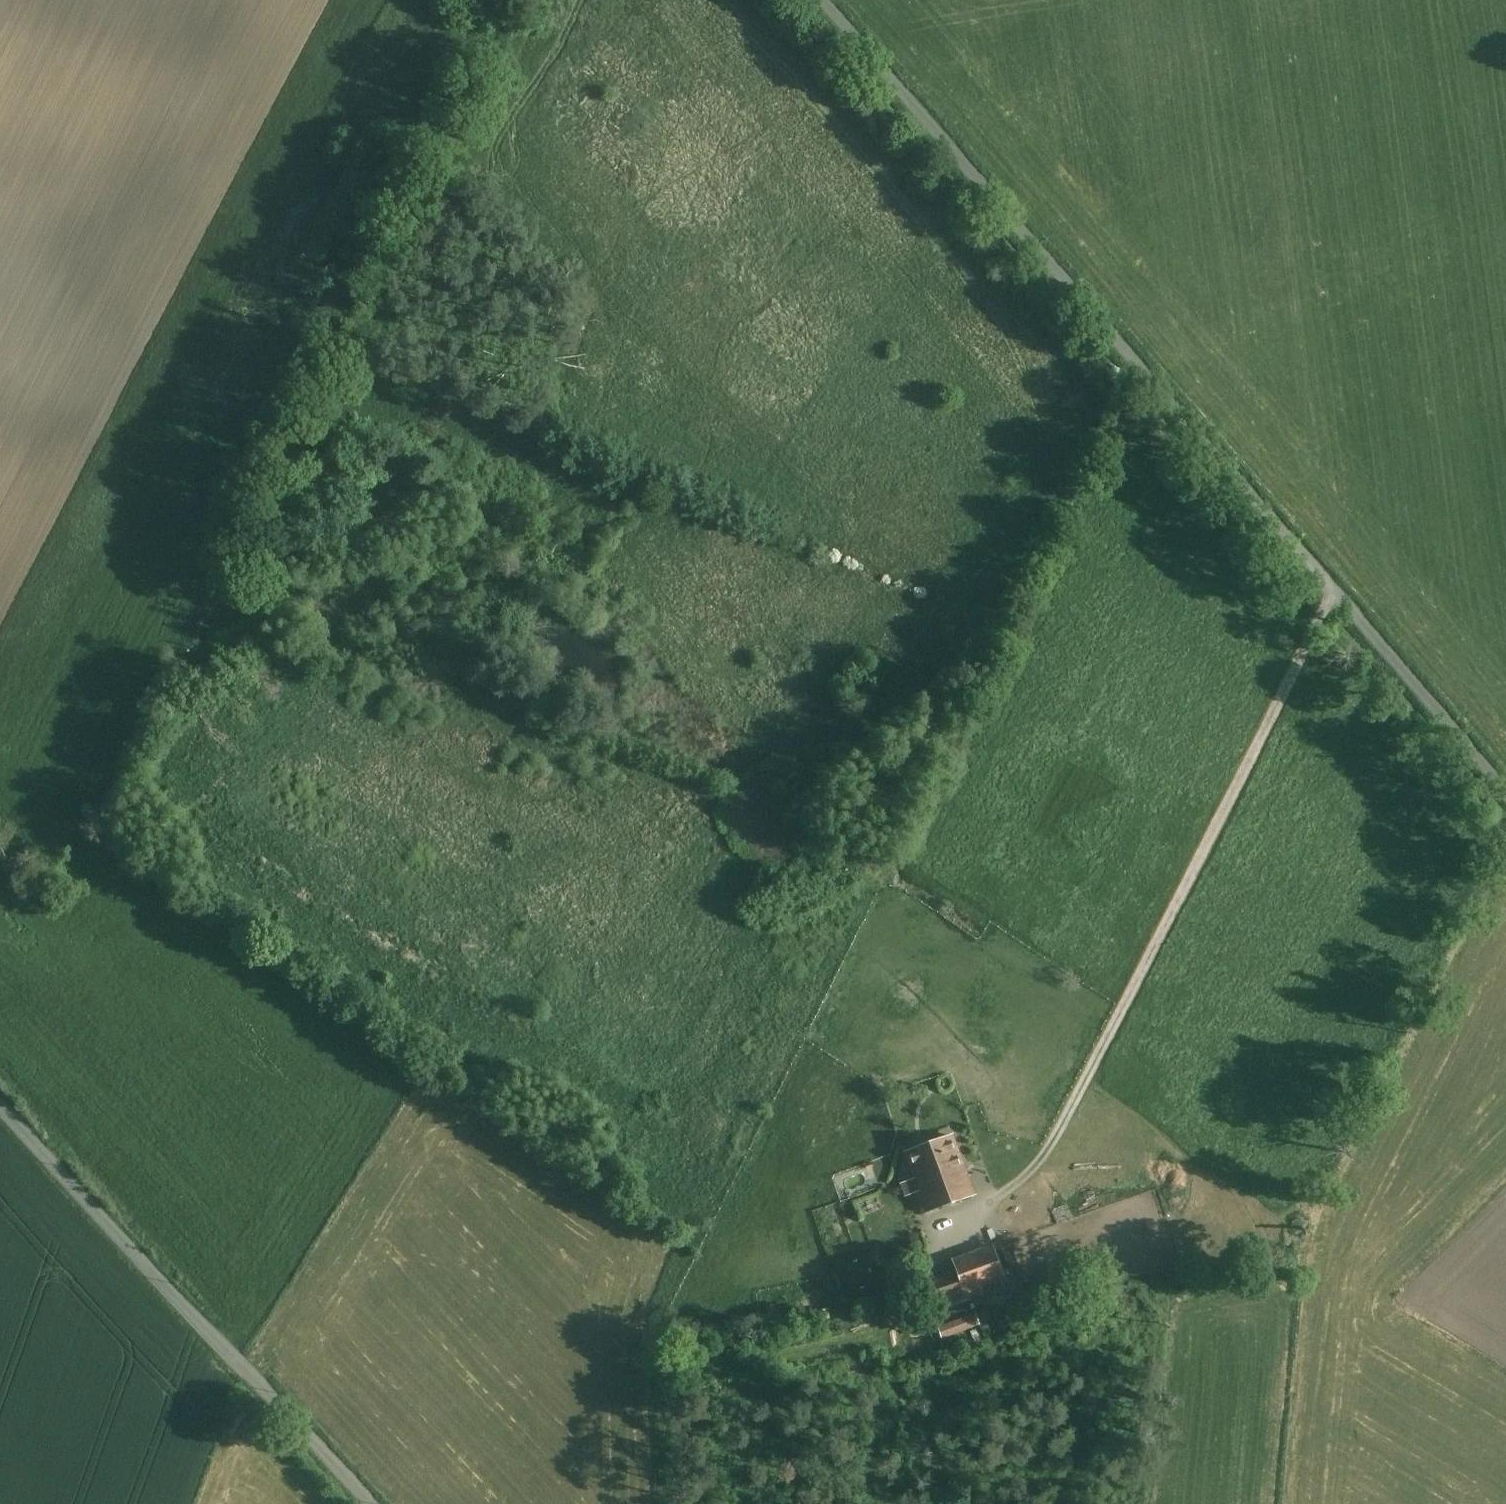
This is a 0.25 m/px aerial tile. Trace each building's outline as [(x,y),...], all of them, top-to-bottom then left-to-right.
[(980,1177),(920,1131),(879,1184),(939,1230),(980,1177)] [(994,1245),(952,1257),(957,1271),(931,1279),(939,1308),(984,1295),(981,1285),(1003,1278),(994,1245)] [(942,1337),(964,1329),(960,1318),(938,1326),(942,1337)]
